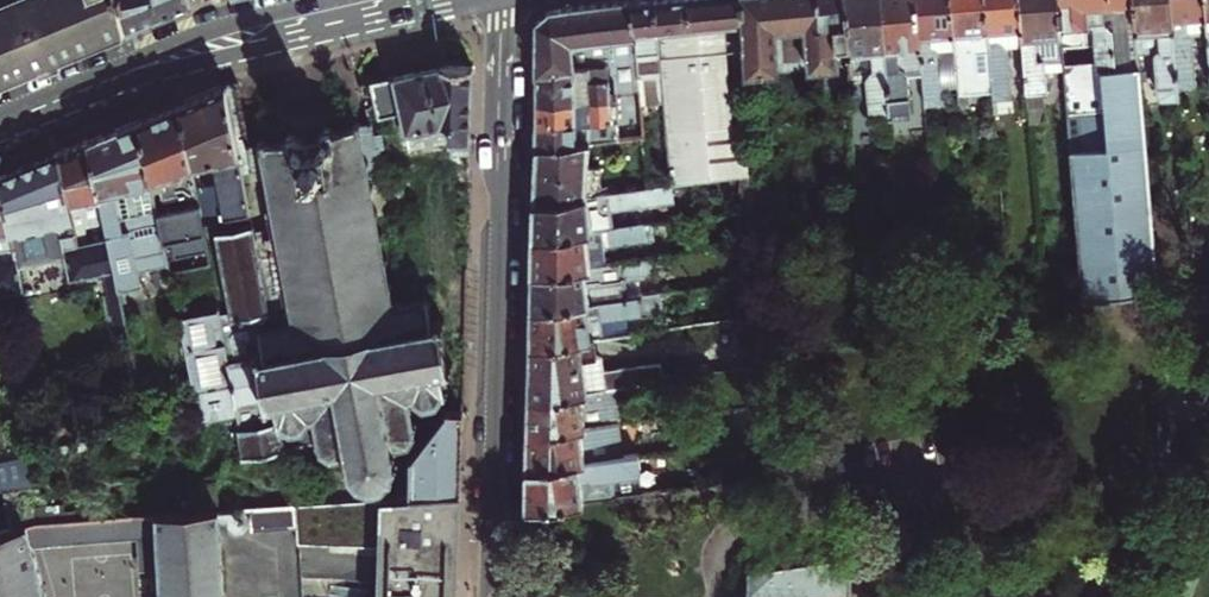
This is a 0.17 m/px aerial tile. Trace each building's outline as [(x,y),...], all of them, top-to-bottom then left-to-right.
[(71,52),(58,0),(0,0),(0,23),(15,75),(20,73),(24,71),(42,64),(71,52)] [(126,29),(136,25),(172,9),(191,2),(190,0),(58,0),(71,52),(98,40),(126,29)] [(635,87),(631,0),(619,0),(618,0),(604,2),(607,57),(608,70),(613,76),(614,89),(635,87)] [(653,0),(631,0),(635,87),(636,105),(658,103),(653,0)] [(658,103),(661,186),(740,175),(748,174),(746,120),(724,121),(716,34),(741,32),(739,0),(653,0),(658,103)] [(807,0),(739,0),(741,32),(743,68),(810,64),(807,0)] [(810,64),(821,64),(823,97),(847,95),(846,76),(842,0),(807,0),(810,64)] [(846,76),(863,75),(867,123),(877,123),(878,135),(887,134),(878,0),(842,0),(846,76)] [(887,134),(903,133),(909,127),(907,74),(899,64),(920,64),(915,0),(878,0),(887,134)] [(920,64),(923,105),(940,103),(939,89),(956,89),(950,0),(915,0),(920,64)] [(984,0),(950,0),(956,89),(956,93),(991,91),(984,0)] [(1019,0),(984,0),(991,91),(992,98),(1011,97),(1008,44),(1022,43),(1019,0)] [(1022,43),(1028,120),(1036,120),(1042,103),(1043,102),(1042,89),(1045,89),(1043,58),(1062,57),(1057,0),(1019,0),(1022,43)] [(1062,57),(1062,64),(1092,62),(1094,82),(1064,85),(1066,113),(1105,111),(1101,69),(1137,68),(1136,52),(1131,0),(1057,0),(1062,57)] [(1136,52),(1153,51),(1156,99),(1177,98),(1176,88),(1169,0),(1131,0),(1136,52)] [(1176,88),(1194,87),(1190,35),(1208,33),(1204,0),(1169,0),(1176,88)] [(607,57),(604,2),(576,5),(542,9),(535,16),(536,69),(574,66),(595,64),(600,57),(607,57)] [(15,75),(0,23),(0,81),(15,75)] [(441,61),(395,74),(403,109),(411,147),(450,138),(450,151),(470,153),(471,102),(472,63),(441,61)] [(574,66),(536,69),(536,77),(536,87),(536,103),(609,97),(608,76),(574,78),(574,76),(574,66)] [(1105,111),(1066,113),(1080,297),(1155,289),(1137,68),(1101,69),(1105,111)] [(403,109),(395,74),(384,76),(372,79),(380,114),(403,109)] [(236,145),(249,142),(237,79),(231,80),(224,82),(236,145)] [(200,92),(179,101),(190,163),(212,159),(219,195),(223,217),(249,212),(241,171),(236,145),(224,82),(200,92)] [(536,113),(536,124),(611,117),(609,97),(536,103),(536,113)] [(190,163),(179,101),(159,109),(138,117),(151,176),(173,168),(176,183),(184,181),(186,192),(195,190),(190,163)] [(88,138),(100,196),(103,211),(105,220),(108,235),(119,288),(142,283),(139,267),(168,261),(164,241),(158,212),(151,176),(138,117),(112,128),(88,138)] [(536,136),(535,145),(589,140),(612,138),(611,117),(536,124),(536,136)] [(249,142),(236,145),(241,171),(265,167),(266,174),(263,174),(264,181),(267,180),(271,200),(268,200),(269,206),(271,205),(275,225),(253,230),(252,223),(215,230),(219,250),(231,313),(219,315),(232,380),(238,410),(236,410),(239,425),(237,426),(242,454),(283,445),(287,465),(292,464),(297,458),(295,449),(288,448),(287,444),(312,439),(313,441),(314,440),(315,442),(317,442),(318,447),(330,454),(344,451),(344,453),(340,453),(341,458),(345,457),(347,464),(343,465),(344,470),(348,469),(353,474),(351,477),(355,481),(357,478),(364,480),(363,483),(368,485),(369,480),(376,478),(379,482),(383,480),(381,476),(387,471),(390,474),(394,469),(389,466),(391,460),(396,461),(396,456),(391,455),(391,449),(395,448),(394,443),(390,443),(389,441),(408,437),(414,429),(413,426),(416,425),(415,421),(417,421),(417,416),(414,414),(411,397),(414,396),(423,404),(437,401),(444,390),(449,389),(448,384),(444,385),(441,367),(444,366),(445,371),(451,370),(450,365),(452,365),(451,359),(448,359),(441,324),(446,323),(445,318),(440,319),(439,315),(435,316),(436,319),(432,320),(429,303),(433,302),(431,296),(428,297),(427,293),(422,294),(422,297),(399,302),(398,298),(395,299),(393,288),(395,288),(394,281),(391,282),(388,261),(390,261),(389,255),(386,255),(382,236),(385,236),(384,231),(381,231),(377,212),(380,212),(379,206),(376,206),(372,185),(388,182),(380,143),(376,144),(371,119),(360,121),(359,118),(351,120),(351,122),(346,123),(346,126),(337,127),(337,126),(330,124),(330,123),(323,124),(324,127),(317,131),(317,134),(308,136),(301,137),(297,134),(297,132),(294,133),(293,129),(286,131),(287,132),(282,135),(282,137),(270,139),(269,137),(265,138),(265,137),(259,138),(259,141),(249,142)] [(77,142),(57,151),(71,201),(100,196),(88,138),(77,142)] [(532,161),(532,175),(588,168),(589,140),(535,145),(532,146),(532,161)] [(112,311),(123,309),(119,288),(108,235),(83,240),(78,225),(76,216),(71,201),(57,151),(27,163),(1,174),(19,265),(65,255),(70,278),(103,270),(112,311)] [(587,196),(588,168),(532,175),(531,191),(531,205),(533,204),(587,196)] [(19,265),(1,174),(0,174),(0,269),(19,265)] [(748,174),(740,175),(742,209),(750,208),(748,174)] [(532,222),(532,238),(609,227),(606,211),(645,205),(645,202),(660,200),(658,186),(587,196),(533,204),(532,222)] [(177,193),(180,208),(198,204),(197,199),(195,190),(186,192),(177,193)] [(219,195),(209,196),(213,219),(223,217),(219,195)] [(71,201),(76,216),(103,211),(100,196),(71,201)] [(197,199),(198,204),(201,222),(213,219),(209,196),(197,199)] [(207,251),(201,222),(198,204),(180,208),(158,212),(164,241),(172,239),(175,257),(207,251)] [(105,220),(78,225),(83,240),(108,235),(105,220)] [(531,272),(604,263),(603,246),(645,240),(643,223),(609,227),(532,238),(531,255),(531,272)] [(531,288),(530,307),(625,294),(623,280),(644,277),(644,273),(662,270),(660,255),(604,263),(531,272),(531,288)] [(19,265),(0,269),(0,292),(23,288),(19,265)] [(529,344),(590,336),(634,330),(632,313),(666,308),(663,289),(625,294),(530,307),(530,328),(529,344)] [(232,380),(219,315),(218,308),(179,316),(200,417),(236,410),(238,410),(232,380)] [(638,366),(640,382),(711,373),(712,405),(760,400),(757,334),(756,314),(681,324),(681,361),(638,366)] [(591,351),(590,336),(529,344),(528,368),(528,397),(610,386),(640,382),(638,366),(598,371),(597,358),(591,351)] [(610,386),(528,397),(527,415),(527,431),(614,421),(610,386)] [(460,487),(462,407),(446,406),(446,410),(409,455),(407,491),(454,488),(460,487)] [(614,421),(527,431),(526,447),(526,466),(642,452),(638,419),(614,421)] [(642,452),(526,466),(525,485),(525,505),(620,493),(618,475),(645,471),(645,466),(658,464),(663,458),(675,457),(674,448),(642,452)] [(3,487),(30,484),(26,464),(0,467),(0,487),(3,487)] [(188,481),(190,508),(215,507),(213,479),(188,481)] [(30,542),(26,523),(33,520),(32,503),(30,484),(3,487),(6,499),(8,509),(13,527),(0,531),(0,596),(44,596),(30,542)] [(327,498),(330,544),(386,546),(385,596),(457,596),(457,581),(451,581),(452,571),(454,488),(407,491),(327,498)] [(327,498),(298,500),(299,522),(300,543),(330,544),(327,498)] [(0,500),(0,511),(8,509),(6,499),(0,500)] [(219,514),(220,528),(299,522),(298,500),(252,504),(252,512),(219,514)] [(62,503),(32,503),(33,520),(63,518),(62,503)] [(220,528),(219,514),(252,512),(252,504),(215,507),(190,508),(128,513),(128,522),(160,520),(161,532),(165,596),(225,596),(220,528)] [(26,523),(30,542),(161,532),(160,520),(128,522),(128,513),(63,518),(33,520),(26,523)] [(747,590),(815,592),(857,592),(851,551),(748,565),(747,590)]
